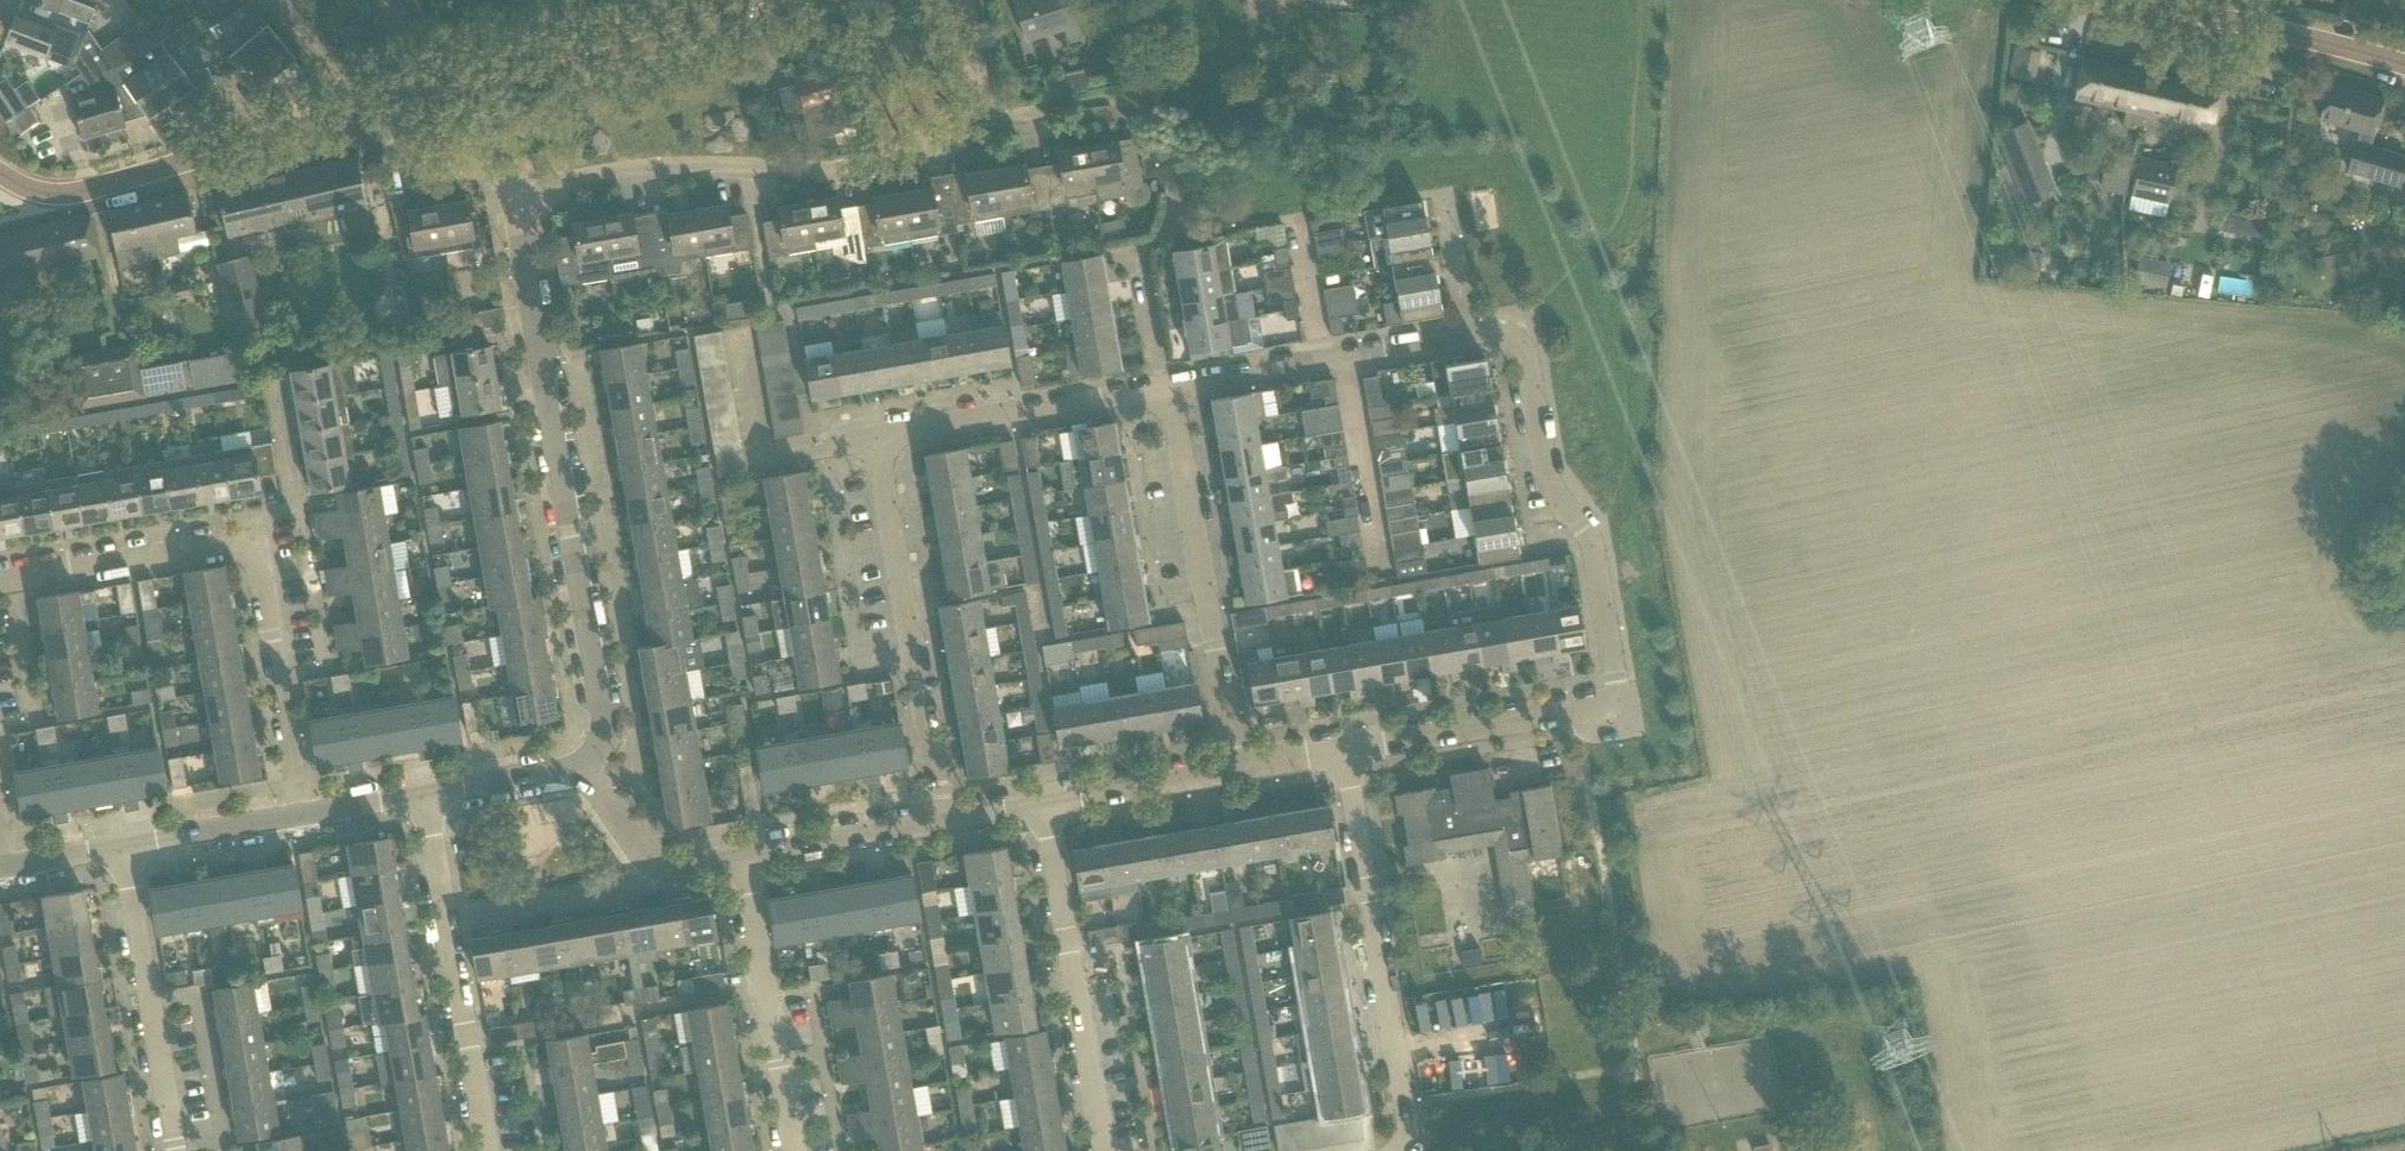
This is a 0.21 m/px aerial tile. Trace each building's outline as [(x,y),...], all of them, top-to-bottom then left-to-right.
[(45,8),(53,11),(69,17),(87,24),(89,24),(95,8),(74,0),(23,0),(45,8)] [(1068,42),(1082,38),(1070,0),(1015,0),(1027,41),(1064,29),(1068,42)] [(242,46),(228,57),(232,61),(255,92),(276,83),(274,77),(296,58),(294,57),(248,1),(228,15),(250,40),(242,46)] [(78,35),(57,27),(17,12),(6,42),(67,65),(78,35)] [(169,54),(206,28),(196,15),(159,40),(169,54)] [(103,50),(89,28),(74,63),(94,93),(73,99),(79,120),(76,123),(78,132),(83,133),(85,138),(126,126),(125,121),(146,115),(116,69),(103,50)] [(208,29),(196,38),(201,45),(210,47),(217,42),(208,29)] [(103,50),(116,69),(137,55),(124,36),(103,50)] [(159,40),(158,41),(137,55),(116,69),(146,115),(149,118),(167,106),(179,98),(186,108),(217,98),(209,74),(207,69),(187,76),(185,74),(170,55),(169,54),(159,40)] [(2015,47),(2009,76),(2033,82),(2039,53),(2015,47)] [(2078,80),(2074,98),(2126,110),(2122,125),(2138,129),(2151,72),(2083,57),(2078,80)] [(797,83),(778,88),(786,116),(801,112),(804,111),(811,137),(842,128),(855,125),(850,103),(848,97),(851,96),(844,68),(823,73),(815,76),(814,72),(796,77),(797,83)] [(1089,69),(1043,78),(1046,96),(1093,88),(1089,69)] [(2151,72),(2138,129),(2155,132),(2158,117),(2210,129),(2219,88),(2151,72)] [(7,120),(25,108),(6,80),(0,84),(0,110),(7,120)] [(2402,186),(2404,175),(2404,156),(2373,147),(2386,100),(2332,84),(2322,119),(2361,131),(2349,171),(2402,186)] [(14,118),(6,123),(16,138),(24,133),(14,118)] [(2054,193),(2037,151),(2026,123),(1999,133),(2028,204),(2054,193)] [(869,135),(861,137),(865,151),(873,149),(875,148),(871,134),(869,135)] [(1116,140),(1087,145),(1096,201),(1125,196),(1125,197),(1126,199),(1127,201),(1129,203),(1131,204),(1133,205),(1135,205),(1137,205),(1139,205),(1142,205),(1144,203),(1146,202),(1147,200),(1148,199),(1149,197),(1150,195),(1150,193),(1149,190),(1149,188),(1148,187),(1147,185),(1146,184),(1145,183),(1143,182),(1142,182),(1136,149),(1118,152),(1116,140)] [(1059,162),(1042,165),(1043,172),(1050,207),(1067,204),(1070,206),(1096,201),(1087,145),(1057,150),(1059,162)] [(1154,156),(1141,158),(1144,178),(1157,176),(1154,156)] [(357,158),(282,175),(218,189),(222,207),(221,207),(222,215),(223,214),(228,236),(295,221),(298,228),(303,236),(310,241),(315,241),(328,241),(337,241),(345,240),(349,238),(352,236),(364,222),(367,213),(367,210),(368,204),(357,158)] [(2139,158),(2128,211),(2165,218),(2175,166),(2139,158)] [(1024,163),(994,168),(1002,215),(1050,207),(1043,172),(1026,175),(1025,168),(1024,163)] [(966,182),(949,185),(956,223),(1002,215),(994,168),(964,173),(966,182)] [(923,189),(902,193),(910,239),(957,231),(956,223),(949,185),(932,187),(923,189)] [(188,193),(149,202),(156,236),(157,240),(160,255),(161,257),(180,253),(176,236),(197,231),(193,216),(188,193)] [(857,212),(855,205),(863,247),(910,239),(902,193),(872,198),(874,209),(857,212)] [(806,201),(815,249),(833,246),(834,253),(858,262),(865,260),(863,247),(855,205),(838,208),(836,196),(806,201)] [(467,200),(437,205),(445,253),(481,246),(475,211),(469,212),(467,200)] [(1380,223),(1368,225),(1371,239),(1380,237),(1428,229),(1423,200),(1382,207),(1377,208),(1380,223)] [(767,257),(815,249),(806,201),(777,206),(779,219),(761,222),(767,257)] [(149,202),(107,211),(112,234),(113,238),(116,250),(119,264),(160,255),(157,240),(156,236),(149,202)] [(726,203),(696,208),(705,256),(751,248),(745,213),(728,216),(726,203)] [(445,253),(437,205),(407,211),(409,223),(403,224),(409,259),(445,253)] [(667,218),(650,221),(656,255),(657,264),(659,273),(680,269),(680,266),(683,259),(687,259),(705,256),(696,208),(683,211),(668,214),(667,214),(667,218)] [(1380,223),(1377,208),(1366,210),(1368,225),(1380,223)] [(631,212),(602,217),(609,263),(656,255),(650,221),(633,224),(631,212)] [(0,236),(0,286),(5,300),(40,291),(35,272),(98,256),(95,238),(91,214),(22,231),(24,235),(11,238),(10,234),(0,236)] [(609,263),(602,217),(572,222),(574,234),(552,238),(561,285),(612,276),(609,263)] [(2229,217),(2226,231),(2241,235),(2244,220),(2229,217)] [(1286,246),(1283,225),(1257,229),(1259,244),(1272,242),(1273,248),(1286,246)] [(1314,233),(1317,248),(1346,243),(1344,228),(1314,233)] [(1375,267),(1392,264),(1433,257),(1428,229),(1380,237),(1371,239),(1370,239),(1375,267)] [(1173,252),(1178,277),(1231,267),(1225,235),(1212,237),(1213,244),(1172,250),(1172,252),(1173,252)] [(1346,243),(1317,248),(1319,263),(1349,257),(1346,243)] [(1286,248),(1274,250),(1276,259),(1287,257),(1286,248)] [(2343,252),(2321,258),(2326,274),(2348,269),(2343,252)] [(1061,262),(1066,290),(1107,283),(1102,254),(1061,262)] [(218,264),(238,337),(267,330),(248,257),(218,264)] [(1287,257),(1276,259),(1277,269),(1289,267),(1287,257)] [(1392,264),(1397,292),(1437,285),(1433,257),(1392,264)] [(2135,281),(2163,287),(2168,263),(2140,258),(2135,281)] [(1277,269),(1276,259),(1262,262),(1264,272),(1277,269)] [(1178,277),(1182,302),(1235,293),(1231,267),(1178,277)] [(1289,267),(1277,269),(1280,285),(1292,283),(1289,267)] [(1266,287),(1280,285),(1277,269),(1264,272),(1266,287)] [(1013,270),(1001,272),(1005,296),(1017,294),(1013,270)] [(995,273),(963,278),(965,291),(997,285),(995,273)] [(862,275),(855,282),(857,289),(870,287),(868,274),(862,275)] [(963,278),(939,282),(942,295),(965,291),(963,278)] [(187,281),(165,285),(168,306),(179,304),(178,300),(190,298),(187,281)] [(1066,290),(1071,318),(1112,311),(1107,283),(1066,290)] [(1292,283),(1280,285),(1283,300),(1295,298),(1292,283)] [(930,284),(908,288),(911,300),(932,297),(930,284)] [(1324,289),(1326,304),(1356,299),(1353,284),(1324,289)] [(1280,285),(1266,287),(1269,302),(1283,300),(1280,285)] [(1437,285),(1397,292),(1387,294),(1388,303),(1385,304),(1388,324),(1386,324),(1386,325),(1404,322),(1404,321),(1442,314),(1437,285)] [(908,288),(886,292),(888,304),(911,300),(908,288)] [(1249,290),(1235,293),(1240,318),(1242,318),(1253,316),(1249,290)] [(1240,318),(1235,293),(1182,302),(1186,328),(1240,318)] [(873,294),(852,298),(854,310),(875,307),(873,294)] [(852,298),(829,302),(832,314),(854,310),(852,298)] [(1295,298),(1283,300),(1285,310),(1296,308),(1295,298)] [(1356,299),(1326,304),(1332,336),(1345,334),(1342,317),(1359,314),(1356,299)] [(751,301),(745,302),(747,314),(753,313),(755,313),(753,301),(751,301)] [(413,303),(401,306),(405,333),(418,331),(413,303)] [(817,304),(796,308),(798,317),(798,320),(819,316),(817,304)] [(1019,304),(1007,307),(1011,329),(1024,327),(1019,304)] [(1296,308),(1285,310),(1287,320),(1298,318),(1296,308)] [(1071,318),(1076,346),(1117,339),(1112,311),(1071,318)] [(447,319),(450,332),(482,326),(480,313),(447,319)] [(1253,316),(1242,318),(1246,344),(1232,346),(1233,353),(1266,347),(1260,315),(1253,316)] [(1186,328),(1191,352),(1190,352),(1190,353),(1192,353),(1232,346),(1246,344),(1242,318),(1240,318),(1186,328)] [(763,324),(755,325),(758,339),(786,334),(783,320),(763,324)] [(596,328),(598,343),(631,337),(629,322),(596,328)] [(1002,323),(972,329),(980,369),(1010,364),(1002,323)] [(482,326),(450,332),(452,346),(485,340),(482,326)] [(1024,327),(1011,329),(1015,351),(1028,349),(1024,327)] [(972,329),(944,334),(951,374),(980,369),(972,329)] [(699,335),(693,336),(695,350),(725,345),(722,331),(699,335)] [(786,334),(758,339),(760,353),(788,348),(786,334)] [(944,334),(916,339),(923,380),(951,374),(944,334)] [(916,339),(889,344),(896,384),(923,380),(916,339)] [(1117,339),(1076,346),(1077,352),(1081,376),(1122,368),(1117,339)] [(600,350),(605,380),(645,373),(640,343),(600,350)] [(889,344),(861,349),(868,389),(896,384),(889,344)] [(81,409),(148,397),(142,365),(137,345),(71,357),(81,409)] [(725,345),(695,350),(698,364),(727,359),(725,345)] [(443,355),(448,385),(496,377),(491,346),(443,355)] [(689,348),(675,351),(678,367),(692,365),(689,348)] [(788,348),(760,353),(763,367),(791,362),(788,348)] [(861,349),(833,354),(840,395),(868,389),(861,349)] [(242,351),(190,360),(196,389),(247,380),(242,351)] [(391,354),(380,356),(385,387),(396,385),(391,354)] [(840,395),(833,354),(804,359),(812,400),(840,395)] [(1016,357),(1019,376),(1021,386),(1036,383),(1031,355),(1016,357)] [(1485,358),(1464,361),(1463,356),(1429,362),(1430,363),(1431,363),(1434,380),(1437,395),(1435,395),(1435,397),(1450,394),(1490,387),(1485,358)] [(727,359),(698,364),(701,378),(730,373),(727,359)] [(409,360),(398,362),(404,393),(415,391),(409,360)] [(181,361),(142,368),(148,397),(186,391),(181,361)] [(313,368),(290,373),(295,403),(343,394),(358,392),(352,361),(338,364),(313,368)] [(791,362),(763,367),(765,381),(793,376),(791,362)] [(692,365),(678,367),(681,386),(694,383),(695,383),(692,365)] [(605,380),(611,410),(650,403),(645,373),(605,380)] [(730,373),(701,378),(703,392),(732,387),(730,373)] [(793,376),(765,381),(768,395),(796,390),(793,376)] [(1377,376),(1364,378),(1369,408),(1383,406),(1377,376)] [(496,377),(448,385),(454,416),(502,408),(496,377)] [(1333,378),(1322,380),(1324,396),(1326,407),(1338,405),(1333,378)] [(1324,396),(1322,380),(1309,383),(1312,399),(1324,396)] [(1435,395),(1437,395),(1434,380),(1415,383),(1418,398),(1435,395)] [(396,385),(385,387),(390,416),(401,414),(396,385)] [(243,387),(214,392),(215,403),(244,398),(243,387)] [(732,387),(703,392),(706,406),(735,401),(732,387)] [(1450,394),(1451,405),(1437,408),(1434,408),(1437,425),(1455,422),(1495,415),(1490,387),(1450,394)] [(1260,391),(1265,417),(1278,415),(1274,389),(1260,391)] [(796,390),(768,395),(770,409),(798,404),(796,390)] [(415,391),(404,393),(409,423),(420,421),(415,391)] [(1212,402),(1216,427),(1256,420),(1256,418),(1265,417),(1260,391),(1211,401),(1211,402),(1212,402)] [(192,396),(184,398),(185,408),(194,406),(215,403),(214,392),(192,396)] [(295,403),(300,432),(348,424),(343,394),(295,403)] [(1450,394),(1435,397),(1437,408),(1451,405),(1450,394)] [(184,398),(153,403),(155,413),(185,408),(184,398)] [(735,401),(706,406),(708,421),(737,415),(735,401)] [(153,403),(124,408),(126,418),(155,413),(153,403)] [(611,410),(616,440),(656,433),(650,403),(611,410)] [(1383,406),(1369,408),(1371,421),(1399,416),(1397,403),(1383,406)] [(798,404),(770,409),(773,423),(801,418),(798,404)] [(1326,407),(1301,411),(1302,412),(1306,437),(1315,435),(1331,432),(1342,430),(1338,405),(1326,407)] [(124,408),(95,413),(96,423),(120,419),(126,418),(124,408)] [(698,408),(684,410),(688,428),(701,425),(698,408)] [(95,413),(65,418),(67,428),(96,423),(95,413)] [(401,414),(390,416),(396,446),(407,444),(401,414)] [(737,415),(708,421),(711,435),(740,429),(737,415)] [(1455,422),(1460,450),(1500,443),(1495,415),(1455,422)] [(1399,416),(1371,421),(1374,436),(1402,431),(1399,416)] [(65,418),(36,423),(38,433),(67,428),(65,418)] [(801,418),(773,423),(775,438),(803,432),(801,418)] [(1216,427),(1221,452),(1261,445),(1256,420),(1216,427)] [(458,429),(463,458),(508,450),(506,439),(503,440),(499,421),(458,429)] [(1073,431),(1058,433),(1063,461),(1078,458),(1119,451),(1114,422),(1073,430),(1073,431)] [(1455,422),(1437,425),(1442,453),(1460,450),(1455,422)] [(36,423),(6,428),(8,439),(38,433),(36,423)] [(300,432),(305,462),(353,454),(348,424),(300,432)] [(701,425),(688,428),(691,444),(704,441),(701,425)] [(740,429),(711,435),(713,449),(742,444),(740,429)] [(1342,430),(1331,432),(1333,447),(1335,458),(1347,456),(1342,430)] [(1402,431),(1374,436),(1376,451),(1404,446),(1402,431)] [(1326,460),(1335,458),(1331,432),(1315,435),(1317,444),(1324,448),(1326,460)] [(616,440),(621,470),(661,463),(656,433),(616,440)] [(1035,436),(1020,439),(1025,468),(1040,465),(1035,436)] [(1012,440),(998,443),(1003,471),(1017,469),(1012,440)] [(278,475),(273,442),(253,445),(223,450),(231,498),(261,493),(258,478),(278,475)] [(1261,445),(1221,452),(1221,453),(1225,477),(1265,470),(1281,467),(1277,442),(1261,445)] [(1442,453),(1447,481),(1505,471),(1500,443),(1460,450),(1442,453)] [(407,444),(396,446),(401,476),(412,474),(407,444)] [(742,444),(713,449),(714,453),(716,463),(745,458),(744,453),(742,444)] [(1378,464),(1407,459),(1404,446),(1376,451),(1378,464)] [(427,447),(413,450),(416,467),(430,464),(427,447)] [(924,456),(930,486),(970,479),(965,449),(924,456)] [(223,450),(193,455),(201,504),(231,498),(223,450)] [(463,458),(469,488),(510,480),(506,462),(510,461),(508,450),(463,458)] [(1119,451),(1078,458),(1083,487),(1124,480),(1119,451)] [(353,454),(305,462),(311,492),(359,483),(353,454)] [(193,455),(164,460),(172,509),(201,504),(193,455)] [(1347,456),(1335,458),(1337,468),(1339,483),(1351,480),(1349,466),(1347,456)] [(745,458),(716,463),(718,477),(747,472),(745,458)] [(1407,459),(1378,464),(1381,477),(1409,472),(1407,459)] [(164,460),(134,466),(142,514),(172,509),(164,460)] [(621,470),(626,499),(666,492),(661,463),(621,470)] [(430,464),(416,467),(419,484),(433,481),(430,464)] [(134,466),(105,471),(113,519),(142,514),(134,466)] [(710,466),(695,469),(698,486),(713,484),(710,466)] [(1225,477),(1229,502),(1270,495),(1267,483),(1289,478),(1287,466),(1265,470),(1225,477)] [(1025,471),(1030,496),(1043,494),(1039,469),(1025,471)] [(105,471),(75,476),(83,524),(113,519),(105,471)] [(764,478),(769,507),(808,500),(804,471),(764,478)] [(1451,510),(1470,506),(1510,499),(1505,471),(1447,481),(1451,510)] [(1409,472),(1381,477),(1383,492),(1412,487),(1409,472)] [(1020,473),(1007,476),(1010,493),(1011,500),(1024,497),(1023,491),(1020,473)] [(75,476),(46,481),(54,529),(83,524),(75,476)] [(970,479),(930,486),(935,513),(975,506),(970,479)] [(469,488),(474,517),(518,509),(516,498),(513,499),(510,480),(469,488)] [(1083,487),(1088,515),(1129,508),(1124,480),(1083,487)] [(1351,480),(1339,483),(1342,498),(1344,509),(1356,507),(1351,480)] [(25,534),(16,486),(15,481),(0,484),(0,539),(25,534)] [(46,481),(16,486),(25,534),(54,529),(46,481)] [(713,484),(698,486),(701,503),(716,500),(713,484)] [(316,513),(318,526),(384,514),(379,486),(361,489),(337,493),(340,509),(316,513)] [(1412,487),(1383,492),(1386,507),(1414,502),(1412,487)] [(1229,502),(1234,527),(1274,520),(1288,518),(1285,504),(1294,500),(1292,491),(1270,495),(1229,502)] [(626,499),(631,527),(671,521),(666,492),(626,499)] [(720,498),(723,515),(738,512),(735,496),(720,498)] [(1044,499),(1031,502),(1035,525),(1048,522),(1044,499)] [(1470,506),(1475,534),(1515,527),(1510,499),(1470,506)] [(769,507),(774,537),(814,530),(808,500),(769,507)] [(1386,507),(1388,520),(1417,515),(1414,502),(1386,507)] [(1025,504),(1012,506),(1016,528),(1029,525),(1025,504)] [(422,508),(425,526),(441,523),(437,506),(422,508)] [(975,506),(935,513),(940,541),(980,534),(975,506)] [(1470,506),(1451,510),(1456,537),(1475,534),(1470,506)] [(1346,518),(1325,522),(1328,536),(1360,531),(1357,516),(1356,507),(1344,509),(1346,518)] [(1088,515),(1074,518),(1079,547),(1082,546),(1094,544),(1134,537),(1129,508),(1088,515)] [(474,517),(479,547),(520,540),(517,521),(520,521),(518,509),(474,517)] [(738,512),(723,515),(726,534),(741,531),(738,512)] [(316,513),(308,514),(310,527),(318,526),(316,513)] [(344,535),(347,550),(389,542),(384,514),(318,526),(320,539),(344,535)] [(1417,520),(1417,515),(1388,520),(1391,534),(1419,529),(1417,520)] [(1234,527),(1238,552),(1278,545),(1274,520),(1234,527)] [(631,527),(636,557),(676,550),(671,521),(631,527)] [(1048,522),(1035,525),(1039,548),(1052,546),(1048,522)] [(441,523),(425,526),(429,544),(444,541),(441,523)] [(720,525),(706,528),(709,545),(723,542),(720,525)] [(1029,525),(1016,528),(1020,550),(1033,548),(1029,525)] [(1515,527),(1475,534),(1480,563),(1520,556),(1515,527)] [(1419,529),(1391,534),(1393,548),(1421,544),(1419,529)] [(774,537),(779,566),(819,559),(814,530),(774,537)] [(1340,535),(1342,549),(1363,545),(1361,532),(1340,535)] [(980,534),(940,541),(945,570),(985,562),(980,534)] [(1094,544),(1082,546),(1087,574),(1098,572),(1139,565),(1134,537),(1094,544)] [(1429,539),(1430,558),(1462,557),(1461,538),(1429,539)] [(479,547),(484,576),(529,568),(527,557),(523,558),(520,540),(479,547)] [(325,569),(328,582),(394,571),(389,542),(347,550),(350,565),(325,569)] [(723,542),(709,545),(712,562),(726,560),(723,542)] [(1421,544),(1393,548),(1396,563),(1424,558),(1421,544)] [(1238,552),(1242,578),(1283,571),(1278,545),(1238,552)] [(1362,546),(1350,548),(1350,549),(1352,559),(1353,559),(1354,559),(1364,557),(1362,546)] [(636,557),(641,587),(681,580),(676,550),(636,557)] [(1569,554),(1543,559),(1545,570),(1571,565),(1569,554)] [(730,558),(733,574),(748,571),(745,555),(730,558)] [(1054,556),(1041,558),(1045,582),(1058,579),(1054,556)] [(1352,560),(1334,563),(1336,576),(1354,573),(1353,569),(1353,568),(1366,566),(1364,557),(1354,559),(1353,559),(1352,559),(1352,560)] [(1424,558),(1396,563),(1399,577),(1426,572),(1424,558)] [(779,566),(784,596),(824,590),(819,559),(779,566)] [(1543,559),(1518,563),(1520,574),(1545,570),(1543,559)] [(985,562),(945,570),(949,597),(973,593),(990,590),(1005,587),(1000,560),(985,562)] [(1034,561),(1022,563),(1026,583),(1026,584),(1038,582),(1034,561)] [(1518,563),(1493,568),(1495,578),(1520,574),(1518,563)] [(433,567),(436,585),(451,582),(448,564),(433,567)] [(1098,572),(1103,601),(1144,593),(1139,565),(1098,572)] [(185,573),(190,602),(230,595),(225,567),(185,573)] [(484,576),(489,605),(530,598),(527,580),(531,579),(529,568),(484,576)] [(1283,571),(1242,578),(1246,602),(1246,604),(1303,594),(1298,568),(1283,571)] [(1493,568),(1468,572),(1469,583),(1495,578),(1493,568)] [(354,591),(357,606),(399,599),(394,571),(328,582),(330,595),(354,591)] [(748,571),(733,574),(736,593),(751,591),(748,571)] [(1468,572),(1442,577),(1444,587),(1469,583),(1468,572)] [(681,580),(641,587),(647,617),(686,610),(702,607),(697,577),(681,580)] [(1442,577),(1417,581),(1419,591),(1444,587),(1442,577)] [(152,579),(138,582),(143,612),(157,609),(152,579)] [(1058,579),(1045,582),(1049,604),(1062,602),(1058,579)] [(1417,581),(1391,585),(1393,596),(1419,591),(1417,581)] [(451,582),(436,585),(439,603),(454,600),(451,582)] [(131,583),(117,586),(122,615),(136,613),(131,583)] [(730,584),(716,587),(719,604),(733,601),(730,584)] [(1391,585),(1366,590),(1368,600),(1393,596),(1391,585)] [(784,596),(789,625),(829,619),(824,590),(784,596)] [(1366,590),(1341,594),(1343,605),(1368,600),(1366,590)] [(39,599),(44,628),(84,621),(79,592),(39,599)] [(1025,592),(1013,594),(1017,616),(1029,614),(1025,592)] [(1144,593),(1103,601),(1108,627),(1149,620),(1144,593)] [(1341,594),(1315,599),(1317,609),(1343,605),(1341,594)] [(190,602),(195,631),(235,625),(230,595),(190,602)] [(497,605),(502,634),(542,627),(536,597),(530,598),(489,605),(490,606),(497,605)] [(335,626),(338,639),(404,627),(399,599),(357,606),(359,621),(335,626)] [(1315,599),(1290,603),(1292,613),(1317,609),(1315,599)] [(962,603),(938,607),(943,636),(984,629),(979,600),(962,603)] [(733,601),(719,604),(722,621),(736,619),(733,601)] [(1290,603),(1265,607),(1267,618),(1292,613),(1290,603)] [(1499,604),(1474,608),(1484,665),(1501,661),(1503,672),(1511,670),(1502,618),(1499,604)] [(1578,605),(1552,609),(1561,662),(1569,660),(1567,650),(1586,647),(1578,605)] [(1267,618),(1265,607),(1231,613),(1233,628),(1267,622),(1266,618),(1267,618)] [(1448,613),(1451,627),(1460,679),(1468,678),(1466,668),(1484,665),(1474,608),(1448,613)] [(1552,609),(1527,614),(1534,656),(1552,653),(1553,663),(1561,662),(1552,609)] [(647,617),(652,645),(692,638),(686,610),(647,617)] [(1064,613),(1051,616),(1055,637),(1068,635),(1064,613)] [(741,617),(743,633),(758,631),(755,614),(741,617)] [(1527,614),(1502,618),(1511,670),(1518,669),(1517,659),(1534,656),(1527,614)] [(789,625),(794,655),(834,648),(829,619),(789,625)] [(143,622),(146,640),(160,638),(156,620),(143,622)] [(44,628),(49,657),(89,650),(84,621),(44,628)] [(1155,627),(1157,642),(1159,651),(1188,646),(1184,622),(1155,627)] [(444,626),(447,644),(461,641),(458,623),(444,626)] [(123,627),(126,644),(140,641),(137,625),(123,627)] [(195,631),(200,661),(240,654),(235,625),(195,631)] [(404,627),(338,639),(340,652),(364,648),(366,664),(409,656),(404,627)] [(502,634),(508,665),(547,658),(542,627),(502,634)] [(1031,627),(1019,629),(1023,651),(1035,649),(1031,627)] [(1136,646),(1157,642),(1155,627),(1133,631),(1136,646)] [(1451,627),(1426,631),(1433,673),(1451,670),(1452,681),(1460,679),(1451,627)] [(943,636),(948,664),(989,657),(984,629),(943,636)] [(758,631),(743,633),(746,652),(761,650),(758,631)] [(1122,631),(1099,635),(1101,649),(1125,644),(1122,631)] [(1426,631),(1400,636),(1409,688),(1417,687),(1415,677),(1433,673),(1426,631)] [(1099,635),(1080,638),(1083,652),(1101,649),(1099,635)] [(1400,636),(1375,640),(1382,682),(1400,679),(1402,689),(1409,688),(1400,636)] [(160,638),(146,640),(149,659),(163,656),(160,638)] [(642,667),(638,667),(640,678),(685,670),(704,667),(699,638),(692,639),(692,638),(652,645),(639,648),(642,667)] [(1375,640),(1350,644),(1359,697),(1366,695),(1364,685),(1382,682),(1375,640)] [(140,641),(126,644),(129,663),(143,660),(140,641)] [(725,645),(729,663),(742,660),(739,642),(725,645)] [(1070,642),(1042,647),(1045,665),(1073,660),(1070,642)] [(1350,644),(1324,649),(1331,691),(1349,688),(1351,698),(1359,697),(1350,644)] [(1248,651),(1237,653),(1243,686),(1252,685),(1257,714),(1265,713),(1264,703),(1281,700),(1274,658),(1272,647),(1248,651)] [(834,648),(794,655),(799,686),(839,679),(834,648)] [(1035,649),(1023,651),(1027,674),(1039,672),(1035,649)] [(1324,649),(1299,653),(1308,706),(1316,704),(1314,694),(1331,691),(1324,649)] [(49,657),(54,687),(94,680),(89,650),(49,657)] [(453,656),(456,674),(471,671),(468,653),(453,656)] [(1299,653),(1274,658),(1281,700),(1298,697),(1300,707),(1308,706),(1299,653)] [(200,661),(205,690),(245,683),(240,654),(200,661)] [(948,664),(954,694),(994,687),(989,657),(948,664)] [(508,665),(513,694),(552,687),(547,658),(508,665)] [(401,663),(403,678),(421,675),(419,660),(401,663)] [(742,660),(729,663),(732,680),(746,678),(742,660)] [(646,689),(649,707),(690,700),(685,670),(640,678),(642,689),(646,689)] [(471,671),(456,674),(459,690),(473,688),(471,671)] [(751,675),(754,694),(768,691),(765,673),(751,675)] [(338,676),(331,677),(334,689),(334,691),(351,688),(351,686),(349,674),(338,676)] [(94,680),(54,687),(59,718),(100,711),(94,680)] [(890,680),(875,683),(877,693),(892,690),(890,680)] [(1194,681),(1165,686),(1172,727),(1201,722),(1194,681)] [(154,686),(156,700),(175,697),(173,683),(154,686)] [(205,690),(211,720),(250,713),(245,683),(205,690)] [(865,683),(856,684),(858,700),(867,698),(865,683)] [(856,684),(847,686),(849,701),(858,700),(856,684)] [(1041,684),(1029,686),(1033,709),(1045,707),(1041,684)] [(1165,686),(1137,691),(1144,732),(1172,727),(1165,686)] [(129,690),(132,704),(151,701),(148,687),(129,690)] [(552,687),(513,694),(518,724),(557,717),(552,687)] [(994,687),(954,694),(958,722),(999,715),(994,687)] [(840,689),(822,692),(825,709),(843,705),(840,689)] [(1137,691),(1109,696),(1116,737),(1144,732),(1137,691)] [(461,742),(453,696),(426,701),(425,693),(408,697),(409,704),(383,708),(391,754),(419,749),(420,759),(434,757),(432,747),(461,742)] [(794,695),(776,698),(776,699),(778,712),(778,713),(796,710),(796,709),(794,695)] [(1109,696),(1081,701),(1088,742),(1116,737),(1109,696)] [(461,702),(466,733),(481,730),(476,700),(461,702)] [(649,726),(651,737),(695,729),(690,700),(649,707),(652,725),(649,726)] [(1088,742),(1081,701),(1052,706),(1059,747),(1088,742)] [(728,706),(731,724),(745,721),(741,703),(728,706)] [(383,708),(356,713),(355,706),(337,709),(338,716),(310,721),(319,766),(348,761),(350,772),(363,769),(361,759),(391,754),(383,708)] [(1045,707),(1033,709),(1036,726),(1048,724),(1045,707)] [(160,712),(163,728),(176,726),(173,709),(160,712)] [(1032,709),(1021,710),(1023,721),(1034,720),(1032,709)] [(211,720),(216,750),(256,743),(250,713),(211,720)] [(106,717),(109,732),(126,729),(124,714),(106,717)] [(958,722),(963,749),(1004,742),(1003,741),(999,715),(958,722)] [(854,729),(827,733),(835,779),(865,774),(867,784),(880,782),(878,772),(907,767),(899,720),(872,725),(871,719),(853,722),(854,729)] [(745,721),(731,724),(735,741),(748,739),(745,721)] [(48,727),(36,729),(38,744),(39,744),(42,760),(50,759),(47,742),(56,741),(54,726),(48,727)] [(176,726),(163,728),(166,748),(180,746),(176,726)] [(656,748),(659,766),(700,759),(695,729),(651,737),(653,749),(656,748)] [(827,733),(801,738),(800,732),(783,735),(784,742),(757,746),(765,792),(794,787),(796,797),(810,795),(808,784),(835,779),(827,733)] [(1036,735),(1041,763),(1055,761),(1050,733),(1036,735)] [(1004,742),(963,749),(968,776),(1008,768),(1006,754),(1015,752),(1013,739),(1003,741),(1004,742)] [(256,743),(216,750),(221,780),(261,774),(256,743)] [(167,792),(159,747),(132,752),(131,745),(113,748),(114,755),(88,759),(96,805),(124,800),(126,810),(139,808),(137,797),(167,792)] [(168,759),(173,789),(187,787),(182,756),(168,759)] [(88,759),(61,764),(60,757),(50,759),(42,760),(43,767),(16,772),(24,818),(53,813),(55,822),(68,820),(66,810),(96,805),(88,759)] [(659,785),(661,796),(706,788),(700,759),(659,766),(663,785),(659,785)] [(737,767),(740,782),(755,780),(753,765),(737,767)] [(1494,843),(1495,849),(1499,848),(1501,858),(1497,859),(1506,913),(1532,908),(1524,861),(1563,854),(1551,785),(1510,792),(1511,797),(1494,800),(1488,767),(1450,775),(1452,787),(1435,790),(1434,788),(1394,794),(1395,796),(1398,813),(1403,812),(1409,845),(1404,845),(1407,864),(1447,857),(1446,852),(1494,843)] [(755,780),(740,782),(745,813),(761,810),(755,780)] [(706,788),(661,796),(663,807),(667,807),(670,827),(711,820),(706,788)] [(1327,804),(1300,809),(1307,850),(1334,845),(1327,804)] [(1300,809),(1272,814),(1279,854),(1307,850),(1300,809)] [(1272,814),(1243,819),(1251,859),(1279,854),(1272,814)] [(1243,819),(1215,824),(1222,864),(1251,859),(1243,819)] [(1215,824),(1187,828),(1194,869),(1222,864),(1215,824)] [(1187,828),(1159,833),(1166,874),(1194,869),(1187,828)] [(1159,833),(1131,838),(1138,879),(1166,874),(1159,833)] [(1131,838),(1102,843),(1109,884),(1138,879),(1131,838)] [(389,839),(348,846),(352,869),(353,876),(398,868),(396,857),(392,858),(389,839)] [(1109,884),(1102,843),(1073,848),(1080,889),(1109,884)] [(964,853),(970,883),(1014,876),(1012,865),(1009,866),(1005,846),(964,853)] [(298,854),(304,884),(319,882),(313,852),(298,854)] [(274,914),(301,909),(293,864),(264,869),(262,858),(249,860),(251,871),(222,876),(230,922),(256,917),(258,923),(275,920),(274,914)] [(930,859),(917,862),(922,892),(936,890),(930,859)] [(398,868),(353,876),(358,905),(399,898),(396,880),(400,879),(398,868)] [(867,871),(869,880),(840,886),(848,932),(875,927),(876,934),(894,930),(893,923),(920,919),(912,873),(882,878),(880,868),(867,871)] [(180,884),(150,889),(158,934),(159,933),(186,929),(187,936),(204,933),(203,926),(230,922),(222,876),(194,881),(192,870),(178,873),(180,884)] [(970,883),(975,913),(1016,906),(1013,888),(1016,887),(1014,876),(970,883)] [(848,932),(840,886),(811,891),(810,881),(797,883),(798,893),(768,898),(777,944),(804,939),(805,946),(823,943),(822,936),(848,932)] [(1342,887),(1314,892),(1317,907),(1344,902),(1342,887)] [(42,896),(47,927),(92,919),(90,907),(87,908),(83,889),(42,896)] [(1317,907),(1314,892),(1291,895),(1294,910),(1317,907)] [(304,895),(307,914),(323,912),(320,893),(304,895)] [(689,897),(678,899),(686,944),(716,938),(709,897),(690,900),(689,897)] [(399,898),(358,905),(363,935),(408,927),(406,916),(403,917),(399,898)] [(668,904),(649,907),(657,949),(686,944),(678,899),(667,901),(668,904)] [(1287,899),(1263,903),(1266,915),(1289,911),(1287,899)] [(923,904),(926,921),(940,919),(937,901),(923,904)] [(0,904),(0,932),(0,935),(15,932),(10,902),(0,904)] [(1252,905),(1230,909),(1232,921),(1254,917),(1252,905)] [(975,913),(980,942),(1024,935),(1022,924),(1019,924),(1016,906),(975,913)] [(630,907),(619,909),(627,954),(657,949),(649,907),(631,910),(630,907)] [(609,914),(590,918),(598,959),(627,954),(619,909),(608,911),(609,914)] [(1230,909),(1208,913),(1210,925),(1232,921),(1230,909)] [(1307,915),(1289,918),(1294,947),(1335,940),(1330,911),(1307,915)] [(323,912),(307,914),(310,932),(326,929),(323,912)] [(1194,915),(1174,919),(1176,931),(1196,927),(1194,915)] [(572,917),(560,919),(568,964),(598,959),(590,918),(572,921),(572,917)] [(47,927),(52,956),(94,949),(91,930),(94,930),(92,919),(47,927)] [(550,925),(531,928),(539,969),(568,964),(560,919),(549,921),(550,925)] [(940,919),(926,921),(929,939),(943,937),(940,919)] [(1174,919),(1151,923),(1153,935),(1176,931),(1174,919)] [(1138,922),(1116,926),(1119,941),(1140,937),(1138,922)] [(1251,925),(1238,927),(1243,951),(1255,949),(1251,925)] [(1119,941),(1116,926),(1088,931),(1090,946),(1119,941)] [(365,946),(368,964),(410,957),(406,939),(410,939),(408,927),(363,935),(351,937),(353,948),(365,946)] [(512,928),(502,930),(509,974),(539,969),(531,928),(513,931),(512,928)] [(1232,929),(1220,931),(1224,955),(1236,952),(1232,929)] [(509,974),(502,930),(490,932),(490,935),(472,938),(479,980),(509,974)] [(980,942),(985,972),(1026,965),(1023,947),(1026,946),(1024,935),(980,942)] [(1141,944),(1147,976),(1187,969),(1182,937),(1141,944)] [(1335,940),(1294,947),(1294,949),(1299,975),(1340,968),(1336,941),(1335,940)] [(3,947),(2,947),(5,964),(19,962),(16,945),(3,947)] [(52,956),(58,986),(103,978),(101,967),(97,967),(94,949),(52,956)] [(879,953),(882,969),(899,965),(897,950),(879,953)] [(921,950),(908,952),(910,962),(923,960),(921,950)] [(210,951),(200,953),(202,966),(212,964),(210,951)] [(315,954),(318,973),(333,970),(330,952),(315,954)] [(262,958),(265,973),(282,970),(280,955),(262,958)] [(410,957),(368,964),(374,993),(418,986),(416,976),(413,976),(410,957)] [(1257,957),(1244,959),(1249,986),(1262,984),(1257,957)] [(933,963),(936,980),(950,978),(947,960),(933,963)] [(1238,960),(1225,962),(1230,991),(1243,989),(1238,960)] [(19,962),(5,964),(8,982),(22,980),(19,962)] [(808,966),(811,981),(828,978),(826,963),(808,966)] [(985,972),(990,1001),(1035,994),(1033,983),(1029,984),(1026,965),(985,972)] [(193,970),(195,985),(212,982),(210,967),(193,970)] [(1340,968),(1299,975),(1299,977),(1303,1003),(1345,995),(1341,970),(1340,968)] [(1147,976),(1152,1005),(1193,998),(1187,969),(1147,976)] [(333,970),(318,973),(321,991),(336,988),(333,970)] [(166,975),(168,989),(188,985),(185,971),(166,975)] [(722,973),(693,978),(696,992),(725,987),(722,973)] [(828,1001),(830,1015),(897,1003),(892,974),(849,981),(852,997),(828,1001)] [(58,986),(44,988),(49,1017),(63,1015),(104,1008),(101,990),(105,989),(103,978),(58,986)] [(696,992),(693,978),(676,981),(679,995),(696,992)] [(950,978),(936,980),(940,998),(954,996),(950,978)] [(924,983),(927,998),(933,996),(931,982),(924,983)] [(214,990),(219,1020),(259,1013),(254,983),(214,990)] [(1262,984),(1249,986),(1253,1010),(1266,1007),(1262,984)] [(314,985),(301,987),(304,1005),(318,1003),(315,985),(314,985)] [(418,986),(374,993),(379,1024),(386,1022),(420,1016),(417,998),(420,998),(418,986)] [(658,986),(639,989),(641,1002),(661,998),(658,986)] [(641,1002),(639,989),(623,992),(625,1005),(641,1002)] [(1243,989),(1230,991),(1234,1013),(1247,1011),(1243,989)] [(1035,994),(990,1001),(995,1032),(1036,1025),(1033,1006),(1037,1005),(1035,994)] [(1303,1003),(1308,1032),(1350,1024),(1345,995),(1303,1003)] [(940,998),(941,1010),(956,1007),(954,996),(940,998)] [(1152,1005),(1157,1032),(1197,1025),(1193,998),(1152,1005)] [(622,1020),(620,1006),(619,1002),(599,1006),(602,1024),(622,1020)] [(318,1003),(304,1005),(307,1022),(321,1020),(318,1003)] [(857,1024),(859,1038),(902,1031),(897,1003),(830,1015),(832,1028),(857,1024)] [(12,1006),(9,1007),(12,1024),(28,1021),(25,1004),(12,1006)] [(687,1010),(693,1041),(732,1034),(727,1004),(687,1010)] [(958,1019),(956,1007),(941,1010),(943,1022),(958,1019)] [(63,1015),(68,1045),(113,1037),(111,1026),(107,1027),(104,1008),(63,1015)] [(328,1013),(331,1032),(344,1030),(341,1011),(328,1013)] [(577,1014),(580,1029),(597,1026),(595,1011),(577,1014)] [(219,1020),(224,1050),(264,1043),(259,1013),(219,1020)] [(577,1014),(561,1017),(563,1032),(580,1029),(577,1014)] [(420,1016),(386,1022),(391,1053),(432,1046),(426,1015),(420,1016)] [(1267,1018),(1255,1020),(1259,1043),(1271,1040),(1267,1018)] [(943,1022),(946,1040),(962,1038),(958,1019),(943,1022)] [(28,1021),(12,1024),(15,1043),(17,1043),(31,1040),(28,1021)] [(534,1021),(516,1024),(518,1039),(536,1036),(534,1021)] [(1248,1021),(1236,1023),(1240,1047),(1253,1045),(1248,1021)] [(518,1039),(516,1024),(502,1027),(488,1029),(490,1044),(518,1039)] [(1350,1024),(1308,1032),(1313,1059),(1355,1052),(1350,1024)] [(1157,1032),(1162,1061),(1202,1054),(1197,1025),(1157,1032)] [(938,1026),(925,1028),(930,1055),(943,1053),(938,1026)] [(642,1031),(645,1050),(660,1047),(657,1029),(642,1031)] [(344,1030),(331,1032),(334,1049),(347,1046),(344,1030)] [(1006,1040),(1011,1069),(1051,1062),(1045,1030),(1005,1037),(1006,1040)] [(838,1058),(840,1071),(907,1059),(902,1031),(859,1038),(862,1053),(838,1058)] [(586,1034),(546,1042),(552,1073),(592,1066),(591,1064),(626,1058),(623,1041),(596,1046),(597,1051),(589,1052),(586,1034)] [(693,1041),(698,1071),(737,1064),(732,1034),(693,1041)] [(113,1037),(68,1045),(73,1075),(115,1068),(111,1049),(115,1048),(113,1037)] [(638,1039),(623,1041),(626,1058),(627,1060),(641,1057),(638,1039)] [(994,1071),(1011,1069),(1006,1040),(989,1043),(994,1071)] [(1271,1040),(1259,1043),(1262,1065),(1275,1063),(1271,1040)] [(224,1050),(229,1079),(269,1072),(264,1043),(224,1050)] [(311,1046),(314,1064),(328,1062),(325,1043),(311,1046)] [(947,1046),(950,1064),(966,1062),(963,1043),(947,1046)] [(1253,1045),(1240,1047),(1244,1068),(1256,1066),(1253,1045)] [(432,1046),(391,1053),(396,1082),(437,1075),(432,1046)] [(660,1047),(645,1050),(648,1067),(663,1065),(660,1047)] [(1313,1059),(1300,1061),(1305,1090),(1318,1088),(1360,1081),(1355,1055),(1355,1052),(1313,1059)] [(1162,1061),(1166,1089),(1207,1081),(1202,1054),(1162,1061)] [(641,1057),(627,1060),(630,1076),(644,1073),(641,1057)] [(867,1079),(869,1094),(912,1087),(907,1059),(840,1071),(842,1084),(867,1079)] [(328,1062),(314,1064),(318,1081),(331,1079),(328,1062)] [(966,1062),(950,1064),(953,1078),(968,1076),(966,1062)] [(1011,1069),(1015,1097),(1055,1090),(1051,1062),(1011,1069)] [(38,1081),(35,1063),(22,1066),(25,1084),(38,1081)] [(698,1071),(703,1100),(743,1093),(737,1064),(698,1071)] [(552,1073),(557,1103),(597,1095),(592,1066),(552,1073)] [(338,1073),(341,1091),(354,1089),(351,1070),(338,1073)] [(229,1079),(234,1108),(274,1101),(269,1072),(229,1079)] [(84,1080),(89,1111),(129,1104),(124,1073),(84,1080)] [(437,1075),(396,1082),(401,1111),(442,1104),(437,1075)] [(1278,1075),(1265,1078),(1265,1079),(1269,1100),(1281,1097),(1278,1077),(1278,1075)] [(1259,1079),(1246,1081),(1246,1083),(1250,1103),(1262,1101),(1259,1080),(1259,1079)] [(1166,1089),(1171,1117),(1212,1109),(1207,1081),(1166,1089)] [(1360,1081),(1318,1088),(1319,1090),(1323,1116),(1330,1115),(1344,1113),(1358,1110),(1365,1109),(1360,1083),(1360,1081)] [(927,1084),(912,1087),(917,1115),(932,1112),(927,1084)] [(847,1113),(850,1127),(917,1115),(912,1087),(869,1094),(872,1109),(847,1113)] [(957,1090),(960,1107),(974,1104),(971,1087),(957,1090)] [(652,1090),(655,1108),(670,1106),(667,1088),(652,1090)] [(354,1089),(341,1091),(344,1108),(357,1106),(354,1089)] [(1015,1097),(1020,1127),(1060,1120),(1055,1090),(1015,1097)] [(333,1091),(312,1095),(317,1125),(338,1121),(333,1091)] [(703,1100),(708,1130),(748,1123),(743,1093),(703,1100)] [(557,1103),(562,1133),(603,1125),(597,1095),(557,1103)] [(1020,1127),(1015,1097),(999,1100),(1004,1129),(1020,1127)] [(1281,1097),(1269,1100),(1272,1119),(1285,1117),(1281,1097)] [(35,1102),(38,1120),(51,1118),(48,1099),(35,1102)] [(634,1102),(637,1119),(650,1117),(647,1100),(634,1102)] [(274,1101),(234,1108),(240,1139),(279,1132),(274,1101)] [(1262,1101),(1250,1103),(1253,1123),(1266,1120),(1262,1101)] [(89,1111),(94,1140),(134,1133),(129,1104),(89,1111)] [(401,1111),(406,1140),(447,1133),(442,1104),(401,1111)] [(974,1104),(960,1107),(963,1126),(977,1123),(974,1104)] [(670,1106),(655,1108),(658,1126),(673,1124),(670,1106)] [(1171,1117),(1176,1145),(1217,1137),(1212,1109),(1171,1117)] [(1358,1110),(1344,1113),(1349,1141),(1363,1139),(1358,1110)] [(1344,1113),(1330,1115),(1335,1144),(1349,1141),(1344,1113)] [(876,1136),(879,1150),(922,1143),(917,1115),(850,1127),(852,1140),(876,1136)] [(1323,1116),(1315,1118),(1320,1146),(1335,1144),(1330,1115),(1323,1116)] [(650,1117),(637,1119),(641,1136),(653,1134),(650,1117)] [(51,1118),(38,1120),(41,1136),(54,1134),(51,1118)] [(1315,1118),(1301,1120),(1306,1149),(1320,1146),(1315,1118)] [(1025,1150),(1054,1150),(1065,1149),(1060,1120),(1020,1127),(1025,1150)] [(1301,1120),(1287,1123),(1292,1150),(1306,1149),(1301,1120)] [(712,1150),(753,1150),(748,1123),(708,1130),(712,1150)] [(977,1123),(963,1126),(965,1137),(980,1135),(977,1123)] [(1273,1125),(1273,1130),(1277,1150),(1292,1150),(1287,1123),(1273,1125)] [(566,1150),(607,1150),(603,1125),(562,1133),(566,1150)] [(1255,1150),(1270,1150),(1266,1126),(1251,1129),(1255,1150)] [(348,1131),(351,1149),(364,1147),(361,1129),(348,1131)] [(134,1133),(94,1140),(96,1150),(137,1150),(134,1133)] [(406,1140),(408,1150),(450,1150),(447,1133),(406,1140)] [(299,1135),(259,1142),(261,1150),(302,1150),(299,1135)] [(1176,1145),(1177,1150),(1219,1150),(1217,1137),(1176,1145)] [(19,1150),(36,1150),(34,1142),(17,1145),(19,1150)]
